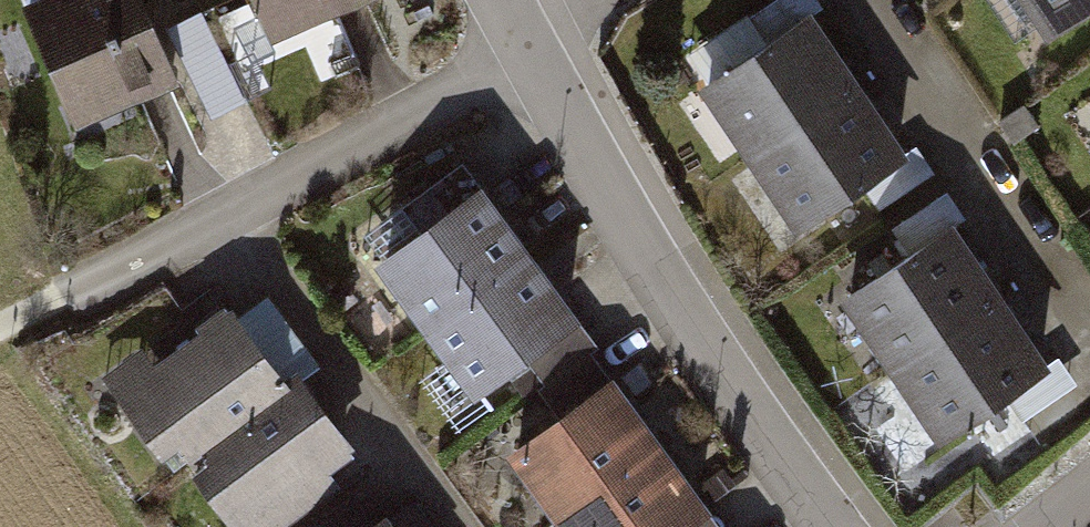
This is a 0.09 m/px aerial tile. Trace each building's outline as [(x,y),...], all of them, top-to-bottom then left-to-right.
[(144,0),(66,0),(31,13),(74,132),(178,95),(144,0)] [(272,42),(373,0),(254,0),(272,42)] [(1041,47),(1089,15),(1089,0),(1010,0),(1041,47)] [(820,14),(707,84),(798,229),(911,159),(877,105),(841,48),(820,14)] [(485,190),(376,264),(470,402),(579,328),(534,263),(518,239),(485,190)] [(953,229),(844,304),(940,443),(1049,369),(1015,318),(981,270),(953,229)] [(234,526),(277,526),(366,467),(302,372),(289,380),(234,298),(87,396),(145,483),(186,456),(234,526)] [(613,381),(509,456),(561,526),(705,526),(714,521),(666,455),(647,428),(613,381)] [(367,526),(435,526),(411,494),(367,526)]
